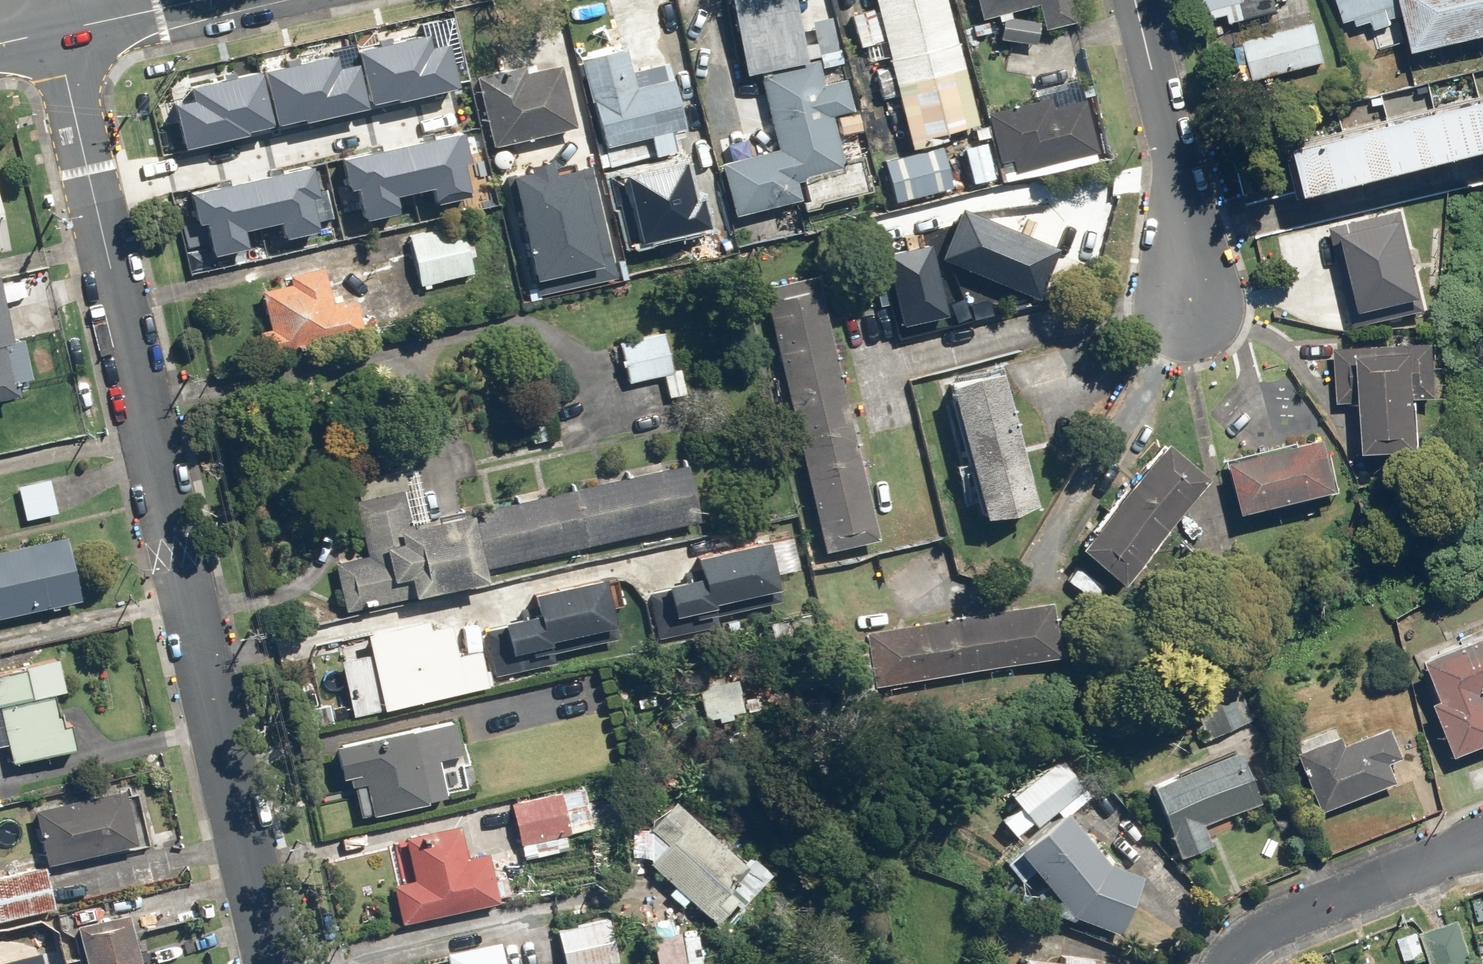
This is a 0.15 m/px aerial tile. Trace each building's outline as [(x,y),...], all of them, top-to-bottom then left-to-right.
[(580,56),(597,147),(649,137),(652,153),(680,148),(678,142),(676,128),(684,126),(690,125),(689,122),(666,0),(612,0),(621,48),(580,56)] [(747,72),(808,58),(795,0),(730,0),(747,72)] [(892,64),(875,68),(882,97),(899,93),(911,146),(937,140),(935,132),(977,122),(948,0),(877,0),(892,64)] [(978,17),(1038,3),(1045,31),(1080,23),(1075,0),(974,0),(978,17)] [(1202,18),(1223,13),(1226,27),(1259,19),(1254,0),(1198,0),(1202,18)] [(1398,0),(1336,0),(1348,35),(1391,21),(1385,4),(1398,0)] [(1422,50),(1482,33),(1482,0),(1408,0),(1422,50)] [(873,5),(850,12),(860,47),(884,40),(873,5)] [(831,14),(810,19),(821,65),(842,60),(831,14)] [(1312,23),(1243,44),(1253,79),(1322,58),(1312,23)] [(392,94),(454,79),(443,34),(425,39),(422,26),(354,43),(367,95),(391,89),(392,94)] [(300,117),(362,105),(353,59),(334,63),(332,50),(264,64),(275,117),(299,112),(300,117)] [(832,115),(856,109),(848,75),(824,80),(819,59),(759,73),(777,150),(721,163),(733,213),(798,198),(801,211),(822,205),(821,201),(865,191),(857,160),(867,157),(861,130),(837,135),(832,115)] [(563,62),(478,76),(490,144),(575,129),(563,62)] [(174,98),(183,143),(245,130),(244,125),(268,120),(258,67),(190,81),(192,94),(174,98)] [(1298,136),(1310,186),(1482,147),(1482,94),(1298,136)] [(982,112),(993,161),(1013,157),(1016,170),(1098,152),(1087,103),(1059,109),(1056,96),(982,112)] [(459,156),(468,155),(463,128),(402,141),(412,184),(429,180),(433,199),(466,191),(459,156)] [(341,154),(347,181),(356,179),(364,213),(398,206),(394,188),(412,184),(402,141),(341,154)] [(986,144),(962,148),(967,180),(991,176),(986,144)] [(943,151),(883,161),(890,200),(950,189),(943,151)] [(307,192),(316,190),(310,164),(250,177),(259,219),(277,216),(280,234),(314,227),(307,192)] [(616,182),(630,243),(709,225),(702,198),(693,200),(685,166),(616,182)] [(622,271),(600,173),(518,191),(540,289),(622,271)] [(189,190),(195,216),(204,214),(212,249),(246,242),(242,223),(259,219),(250,177),(189,190)] [(11,246),(0,199),(0,249),(11,246)] [(1429,290),(1410,202),(1339,217),(1358,306),(1429,290)] [(963,209),(943,258),(1041,296),(1060,247),(963,209)] [(440,227),(408,235),(420,285),(481,271),(471,228),(442,235),(440,227)] [(890,258),(906,327),(949,316),(932,248),(890,258)] [(281,283),(260,288),(269,327),(256,330),(262,355),(369,330),(361,298),(342,302),(340,292),(332,294),(325,265),(279,276),(281,283)] [(821,276),(764,289),(824,550),(880,538),(821,276)] [(18,389),(16,378),(32,375),(23,336),(12,339),(0,285),(0,393),(18,389)] [(628,382),(663,375),(668,396),(685,393),(681,371),(675,373),(666,327),(619,336),(628,382)] [(1440,341),(1336,343),(1336,399),(1362,399),(1363,448),(1422,448),(1421,396),(1441,396),(1440,341)] [(1001,365),(948,378),(968,457),(955,460),(966,504),(979,501),(984,517),(1036,504),(1001,365)] [(1333,434),(1233,456),(1244,507),(1344,485),(1333,434)] [(1211,475),(1166,438),(1081,544),(1126,580),(1211,475)] [(367,556),(333,564),(345,611),(488,577),(486,568),(700,517),(686,460),(411,525),(396,465),(347,477),(367,556)] [(52,479),(17,486),(23,519),(58,513),(52,479)] [(0,549),(0,617),(50,606),(51,611),(61,608),(60,603),(82,598),(67,534),(0,549)] [(702,572),(667,580),(675,613),(716,604),(715,599),(778,585),(766,535),(698,550),(702,572)] [(505,616),(514,661),(606,644),(604,632),(617,629),(606,574),(533,588),(537,610),(505,616)] [(1052,600),(867,630),(869,640),(853,643),(859,680),(873,677),(874,683),(1061,652),(1052,600)] [(370,644),(339,651),(353,716),(488,687),(473,617),(430,626),(428,617),(367,630),(370,644)] [(769,626),(776,666),(817,660),(810,619),(769,626)] [(1433,652),(1447,692),(1438,696),(1458,754),(1482,745),(1482,635),(1433,652)] [(0,671),(0,745),(9,743),(13,761),(75,747),(70,723),(60,726),(53,693),(66,690),(59,658),(0,671)] [(706,720),(720,717),(720,721),(734,719),(733,715),(744,712),(736,672),(698,680),(706,720)] [(1194,714),(1202,737),(1239,723),(1231,701),(1196,714),(1194,714)] [(459,719),(334,743),(342,786),(355,783),(361,814),(448,797),(441,759),(466,754),(459,719)] [(1345,722),(1299,738),(1324,810),(1401,783),(1394,763),(1409,758),(1396,722),(1351,739),(1345,722)] [(1241,747),(1151,779),(1179,855),(1213,843),(1205,822),(1261,802),(1241,747)] [(1012,793),(1020,803),(1003,818),(1024,841),(1006,858),(1024,878),(1034,869),(1058,896),(1050,907),(1071,920),(1075,915),(1118,933),(1141,877),(1112,862),(1070,812),(1097,787),(1064,750),(1012,793)] [(584,786),(512,800),(520,841),(512,842),(515,859),(570,848),(567,834),(606,826),(601,805),(588,808),(584,786)] [(35,806),(46,862),(126,846),(127,851),(144,847),(135,803),(129,804),(126,788),(35,806)] [(744,860),(676,799),(649,824),(650,864),(674,886),(668,892),(682,905),(688,899),(713,921),(733,900),(741,907),(770,872),(751,853),(744,860)] [(460,822),(391,837),(395,855),(407,852),(413,877),(391,882),(400,923),(502,901),(501,896),(511,894),(507,877),(494,880),(487,851),(467,856),(460,822)] [(55,910),(45,867),(0,877),(0,922),(55,910)] [(78,921),(87,963),(143,963),(132,910),(78,921)] [(566,963),(599,963),(620,960),(612,917),(559,927),(566,963)] [(1462,918),(1421,932),(1432,963),(1477,963),(1462,918)] [(655,933),(659,963),(687,963),(683,929),(655,933)] [(446,951),(449,963),(505,963),(499,939),(446,951)]
